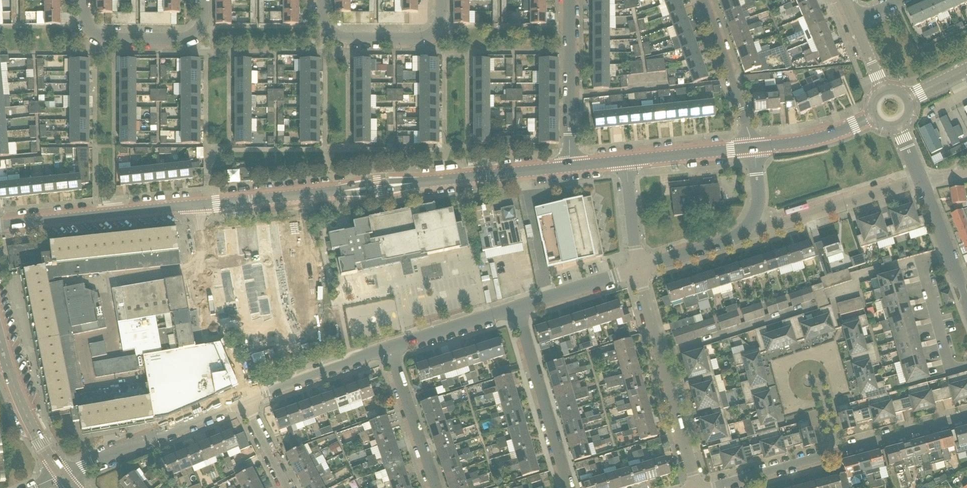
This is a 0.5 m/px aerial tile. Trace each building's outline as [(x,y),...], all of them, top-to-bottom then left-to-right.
[(546,0),(530,1),(530,12),(546,12),(546,0)] [(669,16),(684,10),(680,0),(677,0),(665,4),(669,16)] [(724,13),(746,6),(744,1),(744,0),(724,0),(720,2),(724,13)] [(814,0),(813,0),(798,6),(803,18),(819,11),(814,0)] [(937,16),(949,11),(943,0),(933,0),(930,1),(937,16)] [(949,11),(951,17),(962,12),(960,6),(957,0),(943,0),(949,11)] [(61,1),(45,1),(45,13),(61,13),(61,1)] [(97,1),(97,13),(105,13),(112,13),(112,1),(97,1)] [(180,1),(160,1),(160,13),(165,13),(171,13),(180,13),(180,1)] [(216,13),(232,13),(232,1),(216,1),(216,13)] [(299,13),(299,1),(283,1),(283,12),(283,13),(299,13)] [(343,13),(350,13),(350,9),(350,1),(335,1),(335,13),(343,13)] [(418,1),(402,1),(402,13),(403,13),(409,13),(418,13),(418,1)] [(453,13),(469,13),(469,1),(453,1),(453,13)] [(926,22),(937,16),(930,1),(919,6),(926,22)] [(728,25),(744,20),(742,14),(748,11),(755,8),(753,3),(746,6),(724,13),(728,25)] [(594,17),(608,17),(608,5),(594,5),(594,17)] [(908,11),(915,27),(926,22),(919,6),(908,11)] [(795,13),(793,8),(785,11),(787,16),(795,13)] [(669,16),(673,27),(688,22),(684,10),(669,16)] [(824,23),(819,11),(803,18),(807,29),(824,23)] [(283,25),(299,25),(299,13),(283,13),(283,12),(270,13),(270,21),(283,21),(283,25)] [(546,12),(530,12),(530,25),(546,25),(546,12)] [(61,25),(61,13),(45,13),(39,13),(39,25),(61,25)] [(216,13),(216,25),(232,25),(232,13),(216,13)] [(453,25),(469,25),(469,13),(453,13),(453,25)] [(594,29),(608,29),(608,17),(594,17),(594,29)] [(732,37),(748,31),(747,27),(744,20),(728,25),(732,37)] [(671,41),(677,38),(692,33),(688,22),(673,27),(667,29),(671,41)] [(828,34),(824,23),(807,29),(812,41),(828,34)] [(761,27),(754,30),(756,35),(763,32),(761,27)] [(594,41),(608,41),(608,29),(594,29),(594,41)] [(736,49),(752,43),(748,32),(748,31),(732,37),(736,49)] [(677,38),(681,50),(696,45),(692,33),(677,38)] [(817,53),(833,46),(828,34),(812,41),(817,53)] [(594,53),(608,53),(608,41),(594,41),(594,53)] [(740,61),(757,55),(752,43),(736,49),(740,61)] [(681,50),(685,61),(700,56),(696,45),(681,50)] [(822,65),(838,58),(833,46),(817,53),(812,55),(805,58),(807,63),(819,58),(822,65)] [(740,61),(745,73),(761,68),(759,61),(772,56),(772,57),(785,53),(783,47),(770,51),(770,50),(762,53),(757,55),(740,61)] [(812,55),(810,50),(803,53),(805,58),(812,55)] [(594,65),(608,65),(608,53),(594,53),(594,65)] [(9,63),(9,56),(0,56),(0,64),(9,63)] [(685,61),(689,73),(704,67),(700,56),(685,61)] [(355,72),(369,72),(369,60),(369,59),(355,60),(355,72)] [(474,72),(489,72),(489,59),(474,59),(474,72)] [(558,59),(539,59),(539,71),(558,71),(558,59)] [(89,60),(71,60),(70,72),(89,72),(89,60)] [(136,72),(136,60),(120,60),(120,72),(136,72)] [(200,60),(182,60),(182,72),(200,72),(200,60)] [(251,72),(251,60),(236,60),(236,72),(251,72)] [(319,60),(301,60),(301,72),(319,72),(319,60)] [(420,72),(438,72),(438,60),(420,60),(420,72)] [(593,77),(608,77),(608,65),(594,65),(593,77)] [(693,84),(708,79),(704,67),(689,73),(693,84)] [(844,76),(840,67),(833,67),(838,79),(844,76)] [(28,79),(28,81),(34,81),(33,70),(34,70),(34,69),(27,69),(27,71),(26,71),(26,77),(28,77),(28,79)] [(0,72),(0,84),(2,84),(8,83),(7,71),(0,72)] [(558,71),(539,71),(540,78),(535,78),(535,84),(539,84),(558,84),(558,71)] [(70,78),(70,84),(89,84),(89,72),(70,72),(70,78)] [(136,84),(136,72),(120,72),(120,84),(136,84)] [(182,72),(182,84),(200,84),(200,72),(182,72)] [(236,72),(236,84),(251,84),(258,84),(258,72),(251,72),(236,72)] [(301,72),(301,84),(319,84),(319,72),(301,72)] [(370,84),(369,72),(355,72),(355,84),(370,84)] [(403,72),(397,72),(397,78),(397,84),(403,84),(403,80),(409,80),(409,78),(409,72),(403,72)] [(420,72),(420,84),(438,84),(438,72),(420,72)] [(474,84),(489,84),(489,72),(474,72),(474,84)] [(764,81),(764,74),(750,76),(751,83),(764,81)] [(811,77),(823,104),(834,99),(828,85),(826,81),(820,83),(817,75),(811,77)] [(593,89),(608,89),(608,77),(593,77),(593,89)] [(805,95),(811,109),(823,104),(811,77),(806,79),(808,85),(802,88),(803,90),(805,95)] [(846,95),(840,80),(828,85),(834,99),(846,95)] [(70,84),(70,96),(89,96),(89,84),(70,84)] [(120,96),(136,96),(136,84),(120,84),(120,96)] [(182,84),(182,96),(200,96),(200,84),(182,84)] [(236,96),(251,96),(251,84),(236,84),(236,96)] [(301,84),(301,96),(319,96),(319,84),(301,84)] [(370,96),(370,84),(355,84),(355,96),(370,96)] [(414,96),(420,96),(438,96),(438,84),(420,84),(414,84),(414,96)] [(474,96),(489,96),(489,84),(474,84),(474,96)] [(539,84),(539,96),(558,96),(558,84),(539,84)] [(796,108),(799,114),(811,109),(805,95),(803,90),(792,94),(790,84),(784,84),(784,86),(786,104),(786,109),(796,108)] [(766,94),(767,111),(780,109),(780,104),(786,104),(784,86),(765,88),(765,94),(766,94)] [(753,95),(754,112),(767,111),(766,94),(765,94),(765,88),(758,89),(759,95),(753,95)] [(70,96),(70,108),(89,108),(89,96),(70,96)] [(121,108),(136,108),(136,96),(120,96),(121,108)] [(182,96),(182,108),(200,108),(200,96),(182,96)] [(236,108),(251,108),(251,96),(236,96),(236,108)] [(276,102),(276,96),(268,96),(268,102),(268,108),(274,108),(274,102),(276,102)] [(301,96),(301,108),(319,108),(319,96),(301,96)] [(370,108),(370,96),(355,96),(355,108),(370,108)] [(420,96),(420,108),(438,108),(438,96),(420,96)] [(489,108),(489,107),(489,96),(474,96),(474,108),(489,108)] [(539,96),(539,108),(558,108),(558,96),(539,96)] [(715,117),(714,101),(702,103),(703,118),(715,117)] [(703,118),(702,103),(690,104),(691,119),(703,118)] [(691,119),(690,104),(678,105),(679,120),(691,119)] [(679,120),(678,105),(666,106),(667,122),(679,120)] [(619,127),(618,112),(617,106),(605,107),(606,113),(607,128),(619,127)] [(667,122),(666,106),(654,108),(655,123),(667,122)] [(70,108),(70,120),(89,120),(89,108),(70,108)] [(141,108),(136,108),(121,108),(121,120),(136,120),(141,120),(141,108)] [(182,108),(181,120),(200,120),(200,108),(182,108)] [(236,120),(251,120),(251,108),(236,108),(236,120)] [(301,108),(301,120),(319,120),(319,108),(301,108)] [(355,120),(370,120),(370,108),(355,108),(355,120)] [(420,108),(420,120),(438,120),(438,108),(420,108)] [(474,120),(489,120),(489,108),(474,108),(474,120)] [(558,120),(558,108),(539,108),(539,120),(558,120)] [(655,123),(654,108),(642,109),(643,124),(655,123)] [(643,124),(642,109),(630,110),(631,126),(643,124)] [(631,126),(630,110),(618,112),(619,127),(631,126)] [(606,113),(594,114),(595,129),(607,128),(606,113)] [(940,120),(953,147),(960,144),(958,139),(964,136),(960,126),(953,129),(947,117),(940,120)] [(70,120),(70,133),(89,132),(89,120),(70,120)] [(121,120),(121,132),(136,132),(136,120),(121,120)] [(181,120),(181,132),(200,132),(200,120),(181,120)] [(236,132),(251,132),(251,120),(236,120),(236,132)] [(301,120),(301,132),(319,132),(319,120),(301,120)] [(370,120),(355,120),(355,132),(370,132),(377,132),(377,120),(370,120)] [(420,120),(420,132),(438,132),(438,120),(420,120)] [(474,132),(489,132),(489,120),(474,120),(474,132)] [(539,132),(558,132),(558,120),(539,120),(535,120),(535,132),(539,132)] [(931,125),(920,130),(932,154),(933,157),(941,153),(945,151),(939,140),(942,139),(938,130),(935,131),(931,125)] [(70,145),(89,145),(89,132),(70,133),(70,145)] [(121,132),(121,144),(136,144),(136,132),(121,132)] [(181,144),(200,144),(200,132),(181,132),(181,144)] [(236,144),(251,144),(251,132),(236,132),(236,144)] [(301,132),(301,144),(319,144),(319,132),(301,132)] [(355,144),(370,144),(370,132),(355,132),(355,144)] [(420,132),(420,144),(439,144),(438,132),(420,132)] [(474,144),(489,144),(489,132),(474,132),(474,144)] [(539,144),(558,144),(558,132),(539,132),(539,144)] [(8,156),(7,144),(0,145),(0,157),(8,156)] [(966,149),(964,144),(953,150),(955,155),(966,149)] [(81,184),(89,184),(89,149),(77,149),(80,175),(81,184)] [(953,150),(942,155),(944,160),(954,155),(955,155),(953,150)] [(199,163),(191,164),(179,165),(181,180),(193,179),(192,170),(200,169),(199,163)] [(181,180),(179,165),(167,166),(169,181),(181,180)] [(169,181),(167,166),(155,167),(157,183),(169,181)] [(157,183),(155,167),(143,169),(145,184),(157,183)] [(256,168),(240,169),(241,182),(258,180),(256,168)] [(145,184),(143,169),(131,170),(133,185),(145,184)] [(131,170),(119,171),(121,186),(133,185),(131,170)] [(32,180),(34,196),(46,194),(44,179),(44,172),(31,173),(32,180)] [(56,173),(56,178),(58,193),(70,192),(68,177),(68,172),(56,173)] [(82,191),(81,184),(80,175),(68,177),(70,192),(82,191)] [(46,194),(58,193),(56,178),(44,179),(46,194)] [(20,182),(22,197),(34,196),(32,180),(20,182)] [(20,182),(8,183),(10,198),(22,197),(20,182)] [(0,184),(0,199),(10,198),(8,183),(0,184)] [(719,185),(709,186),(695,188),(698,214),(722,212),(719,185)] [(964,208),(964,207),(966,207),(966,200),(965,187),(951,189),(955,210),(962,208),(964,208)] [(695,188),(687,188),(671,190),(674,217),(698,214),(695,188)] [(591,197),(565,203),(565,202),(535,209),(537,222),(538,222),(548,268),(579,262),(579,261),(603,256),(591,197)] [(517,220),(515,208),(514,208),(514,207),(512,207),(503,209),(501,209),(501,211),(494,213),(492,206),(490,206),(476,209),(477,209),(474,210),(475,212),(474,212),(478,228),(481,228),(482,233),(479,234),(483,252),(501,248),(498,234),(506,232),(509,247),(522,244),(519,226),(516,226),(514,221),(517,220)] [(926,227),(922,217),(916,219),(912,206),(901,209),(909,233),(926,227)] [(964,208),(962,208),(955,210),(955,214),(952,215),(958,231),(966,228),(966,209),(965,210),(964,208)] [(326,243),(328,251),(332,250),(332,251),(339,249),(342,259),(338,260),(341,276),(357,273),(387,267),(400,264),(404,278),(414,276),(411,262),(428,258),(427,255),(467,247),(462,224),(456,225),(453,209),(413,218),(416,232),(370,241),(369,236),(373,235),(369,219),(353,222),(355,230),(345,232),(344,231),(329,235),(330,242),(326,243)] [(890,213),(893,222),(894,225),(889,227),(893,238),(909,233),(901,209),(890,213)] [(884,229),(883,225),(880,216),(869,219),(877,243),(893,238),(889,227),(884,229)] [(859,223),(862,232),(863,235),(857,237),(860,248),(877,243),(869,219),(859,223)] [(958,231),(963,243),(964,243),(964,242),(966,241),(966,228),(958,231)] [(50,243),(51,254),(52,265),(54,279),(180,265),(176,229),(51,242),(51,243),(50,243)] [(823,248),(817,250),(822,267),(829,264),(827,258),(842,253),(839,246),(838,246),(836,237),(822,242),(823,248)] [(815,257),(810,241),(798,245),(803,261),(815,257)] [(23,268),(23,265),(36,262),(35,256),(39,256),(37,244),(8,247),(12,270),(23,268)] [(791,265),(803,261),(798,245),(786,249),(791,265)] [(786,249),(774,253),(779,269),(791,265),(786,249)] [(762,257),(767,273),(779,269),(774,253),(762,257)] [(51,254),(41,255),(42,267),(52,265),(51,254)] [(850,258),(853,267),(866,263),(863,254),(850,258)] [(755,276),(767,273),(762,257),(750,260),(755,276)] [(743,280),(755,276),(750,260),(738,264),(743,280)] [(743,280),(738,264),(725,268),(730,284),(743,280)] [(42,267),(23,271),(52,414),(71,411),(78,409),(75,396),(76,396),(75,391),(84,389),(73,336),(64,289),(63,282),(54,284),(54,279),(52,265),(42,267)] [(732,290),(730,284),(725,268),(714,272),(721,294),(732,290)] [(852,281),(848,269),(847,270),(843,271),(846,282),(852,281)] [(837,273),(841,284),(846,282),(843,271),(842,271),(837,273)] [(714,272),(701,276),(709,299),(714,298),(713,296),(721,294),(714,272)] [(832,275),(835,286),(841,284),(837,273),(832,275)] [(881,289),(902,284),(899,273),(878,278),(881,289)] [(826,276),(830,288),(835,286),(832,275),(826,276)] [(709,299),(701,276),(690,279),(695,296),(697,303),(709,299)] [(824,290),(830,288),(826,276),(820,278),(822,284),(824,289),(824,290)] [(183,278),(112,291),(115,307),(186,295),(183,278)] [(678,283),(683,299),(686,309),(698,305),(697,303),(695,296),(690,279),(678,283)] [(678,283),(666,287),(668,296),(662,298),(665,308),(672,306),(671,303),(683,299),(678,283)] [(824,289),(822,284),(811,287),(813,293),(824,289)] [(904,294),(902,284),(881,289),(874,291),(877,302),(904,294)] [(84,285),(64,289),(73,336),(107,329),(101,299),(98,299),(97,294),(85,290),(84,285)] [(799,291),(803,304),(814,300),(810,287),(799,291)] [(824,289),(813,293),(815,299),(826,295),(824,290),(824,289)] [(792,307),(803,304),(799,291),(788,294),(792,307)] [(942,294),(946,304),(953,301),(949,291),(942,294)] [(887,310),(907,305),(904,294),(877,302),(874,302),(877,313),(887,310)] [(189,311),(188,311),(186,295),(115,307),(118,323),(155,317),(164,316),(164,315),(189,311)] [(775,298),(779,311),(789,308),(784,295),(775,298)] [(816,304),(828,301),(826,295),(815,299),(816,304)] [(769,315),(779,311),(775,298),(764,302),(769,315)] [(855,299),(858,311),(864,309),(861,298),(855,299)] [(855,299),(849,301),(852,312),(858,311),(855,299)] [(816,304),(818,310),(820,309),(829,306),(828,301),(816,304)] [(849,301),(843,302),(846,314),(852,312),(849,301)] [(611,322),(612,322),(617,320),(621,319),(623,324),(631,321),(627,309),(622,311),(619,302),(606,306),(611,322)] [(840,316),(846,314),(843,302),(837,304),(840,316)] [(751,307),(755,320),(765,316),(760,303),(751,307)] [(887,310),(890,321),(910,315),(907,305),(887,310)] [(599,326),(611,322),(606,306),(594,310),(599,326)] [(814,319),(819,335),(838,329),(831,306),(829,306),(820,309),(822,317),(814,319)] [(745,323),(755,320),(751,307),(740,310),(745,323)] [(587,330),(588,329),(593,328),(599,326),(594,310),(582,313),(587,330)] [(173,328),(191,325),(189,311),(164,315),(164,316),(167,329),(173,328)] [(730,328),(741,324),(737,311),(727,314),(730,328)] [(575,333),(587,330),(582,313),(570,317),(575,333)] [(704,323),(703,323),(701,314),(688,319),(690,325),(691,325),(695,339),(708,335),(704,323)] [(717,318),(721,331),(730,328),(727,314),(717,318)] [(806,322),(803,315),(793,318),(800,341),(819,335),(814,319),(806,322)] [(842,322),(843,328),(847,341),(862,338),(859,329),(869,327),(865,315),(842,322)] [(885,333),(892,331),(913,325),(910,315),(890,321),(882,323),(885,333)] [(161,353),(161,352),(155,317),(118,323),(123,352),(135,350),(136,356),(136,357),(161,353)] [(563,337),(575,333),(570,317),(558,321),(563,337)] [(776,332),(781,348),(800,341),(793,318),(782,322),(784,329),(776,332)] [(677,329),(684,327),(690,325),(688,319),(669,325),(671,331),(677,329)] [(713,320),(704,323),(708,335),(717,332),(713,320)] [(552,341),(563,337),(558,321),(546,325),(552,341)] [(172,351),(176,350),(191,348),(195,347),(191,325),(173,328),(167,329),(158,330),(160,340),(169,338),(172,351)] [(534,328),(539,345),(552,341),(546,325),(534,328)] [(684,327),(689,341),(695,339),(691,325),(690,325),(684,327)] [(892,331),(895,341),(916,336),(913,325),(892,331)] [(618,326),(613,327),(615,335),(616,335),(617,340),(622,339),(630,337),(628,331),(621,333),(618,326)] [(682,343),(689,341),(684,327),(677,329),(682,343)] [(768,334),(765,327),(754,331),(759,347),(760,347),(762,354),(781,348),(776,332),(768,334)] [(671,331),(673,334),(676,345),(682,343),(677,329),(671,331)] [(590,335),(592,342),(591,342),(593,347),(598,345),(594,334),(590,335)] [(895,341),(898,352),(919,346),(916,336),(895,341)] [(852,361),(876,354),(873,343),(864,346),(862,338),(847,341),(852,361)] [(492,360),(505,356),(499,339),(487,343),(492,360)] [(634,352),(631,339),(614,344),(616,351),(594,357),(595,362),(599,361),(634,352)] [(731,346),(729,339),(722,341),(724,348),(731,346)] [(568,351),(573,349),(571,341),(565,343),(568,351)] [(581,351),(593,347),(591,342),(579,346),(581,351)] [(104,343),(89,346),(92,358),(107,355),(104,343)] [(480,363),(492,360),(487,343),(475,347),(480,363)] [(568,351),(565,343),(560,344),(564,357),(570,355),(568,351)] [(898,352),(901,362),(921,357),(919,346),(898,352)] [(475,372),(473,366),(480,363),(475,347),(463,351),(468,367),(470,374),(472,381),(473,380),(474,384),(479,382),(476,372),(475,372)] [(747,373),(762,369),(758,355),(762,354),(760,347),(759,347),(733,356),(736,367),(745,365),(747,373)] [(151,404),(199,395),(191,348),(176,350),(172,351),(161,352),(161,353),(136,357),(138,371),(145,370),(147,384),(148,384),(151,404)] [(710,361),(707,350),(683,356),(686,367),(710,361)] [(456,371),(464,369),(468,367),(463,351),(451,355),(456,371)] [(600,366),(618,361),(620,368),(637,364),(634,352),(599,361),(600,366)] [(542,356),(544,362),(557,359),(555,353),(542,356)] [(857,380),(872,376),(870,368),(879,365),(876,354),(852,361),(857,380)] [(456,371),(451,355),(439,358),(444,375),(456,371)] [(96,378),(138,371),(136,357),(136,356),(93,363),(96,378)] [(901,362),(904,373),(924,367),(921,357),(901,362)] [(427,362),(432,379),(440,376),(442,382),(441,382),(444,390),(448,388),(446,381),(446,380),(444,375),(439,358),(427,362)] [(572,364),(564,367),(562,360),(546,365),(550,377),(579,368),(578,364),(572,365),(572,364)] [(715,377),(713,371),(710,361),(686,367),(689,378),(702,375),(703,380),(715,377)] [(415,366),(420,382),(432,379),(427,362),(415,366)] [(620,368),(622,375),(604,380),(605,385),(607,384),(607,385),(641,376),(637,364),(620,368)] [(497,376),(510,373),(508,367),(495,370),(497,376)] [(569,384),(578,382),(576,375),(587,371),(586,367),(579,368),(550,377),(553,389),(569,384)] [(907,383),(927,378),(924,367),(904,373),(907,383)] [(767,388),(762,369),(747,373),(749,381),(740,384),(743,395),(767,388)] [(957,375),(963,399),(966,398),(966,372),(957,375)] [(514,387),(511,375),(494,380),(497,387),(484,391),(485,396),(492,394),(498,392),(514,387)] [(953,398),(954,401),(963,399),(957,375),(947,378),(950,387),(940,390),(943,401),(953,398)] [(608,389),(625,385),(627,393),(644,388),(641,376),(607,385),(608,389)] [(857,380),(863,401),(868,399),(878,396),(887,394),(883,382),(874,384),(872,376),(857,380)] [(705,385),(692,389),(695,399),(719,393),(715,377),(703,380),(705,385)] [(362,401),(374,397),(368,381),(356,385),(362,401)] [(930,392),(927,383),(917,385),(924,409),(934,407),(933,404),(943,401),(940,390),(930,392)] [(154,419),(151,404),(148,384),(147,384),(76,396),(75,396),(78,409),(80,422),(82,431),(83,432),(129,424),(153,419),(154,419)] [(585,388),(571,391),(569,384),(553,389),(557,401),(587,393),(585,388)] [(344,389),(350,405),(362,401),(356,385),(344,389)] [(913,409),(914,412),(924,409),(917,385),(907,388),(910,398),(900,400),(903,412),(913,409)] [(518,399),(514,387),(498,392),(502,404),(518,399)] [(647,401),(644,388),(627,393),(630,404),(630,405),(647,401)] [(758,411),(772,408),(767,388),(743,395),(746,406),(755,403),(758,411)] [(332,393),(338,410),(350,405),(344,389),(332,393)] [(436,389),(424,393),(426,399),(438,395),(436,389)] [(326,414),(338,410),(332,393),(321,397),(326,414)] [(576,409),(574,401),(588,397),(587,393),(557,401),(560,413),(576,409)] [(695,399),(698,410),(711,407),(712,412),(723,409),(719,393),(695,399)] [(884,420),(894,417),(893,414),(903,412),(900,400),(890,403),(887,394),(878,396),(884,420)] [(873,420),(874,423),(884,420),(878,396),(868,399),(870,408),(860,411),(863,422),(873,420)] [(326,414),(321,397),(309,402),(314,418),(326,414)] [(437,398),(421,403),(425,416),(441,410),(447,408),(445,403),(439,405),(437,398)] [(505,416),(521,411),(518,399),(502,404),(505,416)] [(633,417),(651,412),(647,401),(630,405),(630,404),(625,405),(625,406),(617,408),(619,413),(631,409),(633,417)] [(303,422),(314,418),(309,402),(297,406),(303,422)] [(844,431),(854,428),(853,425),(863,422),(860,411),(850,414),(848,404),(837,407),(844,431)] [(296,424),(303,422),(297,406),(285,410),(291,426),(293,433),(296,440),(298,444),(299,446),(303,443),(301,437),(301,438),(296,424)] [(383,415),(381,409),(381,408),(367,413),(367,414),(369,419),(383,415)] [(778,430),(778,429),(772,408),(758,411),(760,420),(751,422),(752,426),(754,435),(754,436),(758,435),(768,432),(778,430)] [(80,422),(78,409),(71,411),(73,423),(80,422)] [(576,409),(560,413),(564,425),(580,421),(580,420),(576,409)] [(713,417),(701,421),(704,432),(728,425),(723,409),(712,412),(713,417)] [(273,414),(279,431),(291,426),(285,410),(273,414)] [(429,428),(445,422),(441,410),(425,416),(429,428)] [(509,428),(525,424),(521,411),(505,416),(509,428)] [(637,429),(654,425),(651,412),(633,417),(637,429)] [(583,433),(581,425),(602,419),(600,415),(594,417),(586,419),(586,418),(580,420),(580,421),(564,425),(567,437),(583,433)] [(390,429),(386,417),(386,416),(370,422),(363,425),(365,432),(359,434),(361,439),(368,436),(374,435),(374,434),(390,429)] [(451,420),(445,422),(429,428),(433,440),(449,434),(455,432),(462,429),(461,424),(453,427),(451,420)] [(804,444),(804,447),(815,445),(808,421),(798,424),(801,433),(791,436),(794,447),(804,444)] [(320,430),(318,423),(316,424),(319,431),(320,431),(322,437),(333,433),(331,426),(320,430)] [(312,425),(317,438),(322,437),(320,431),(319,431),(316,424),(312,425)] [(512,440),(528,436),(525,424),(509,428),(512,440)] [(640,441),(657,437),(654,425),(637,429),(640,441)] [(704,432),(707,443),(719,439),(721,444),(728,443),(732,442),(732,441),(728,425),(704,432)] [(754,435),(752,426),(745,428),(747,437),(754,435)] [(950,432),(954,447),(956,455),(966,452),(966,457),(966,431),(966,427),(954,431),(950,432)] [(378,446),(394,440),(390,429),(374,434),(374,435),(378,446)] [(780,438),(778,430),(768,432),(774,455),(784,453),(784,450),(794,447),(791,436),(780,438)] [(250,447),(244,433),(234,437),(232,431),(220,436),(227,452),(239,447),(241,451),(250,447)] [(754,458),(764,455),(765,458),(774,455),(768,432),(758,435),(761,444),(751,446),(754,458)] [(954,447),(950,432),(937,435),(944,462),(951,460),(948,449),(954,447)] [(587,445),(583,433),(567,437),(571,450),(587,445)] [(453,446),(451,439),(449,434),(433,440),(437,452),(453,446)] [(931,465),(944,462),(937,435),(923,439),(931,465)] [(215,457),(227,452),(220,436),(209,441),(215,457)] [(528,436),(512,440),(515,452),(532,448),(528,436)] [(662,445),(660,439),(647,442),(649,448),(662,445)] [(925,472),(932,471),(931,465),(923,439),(910,443),(914,457),(915,457),(917,465),(922,464),(925,472)] [(380,453),(375,455),(376,460),(382,458),(398,452),(394,440),(378,446),(380,453)] [(735,466),(744,463),(744,461),(754,458),(751,446),(741,449),(738,440),(732,441),(732,442),(728,443),(735,466)] [(197,446),(204,462),(215,457),(209,441),(197,446)] [(338,443),(332,446),(336,455),(342,451),(338,443)] [(735,466),(728,443),(721,444),(718,445),(721,454),(711,457),(714,469),(724,466),(725,469),(735,466)] [(914,467),(912,458),(914,457),(910,443),(896,447),(903,473),(906,483),(912,482),(908,469),(914,467)] [(571,450),(574,462),(590,457),(587,445),(571,450)] [(186,451),(192,467),(204,462),(197,446),(186,451)] [(292,465),(308,458),(302,447),(302,446),(287,454),(292,465)] [(453,446),(437,452),(441,463),(457,458),(457,457),(453,446)] [(252,447),(239,453),(243,460),(255,454),(252,447)] [(311,450),(313,455),(320,451),(318,447),(311,450)] [(894,464),(896,475),(903,473),(896,447),(884,450),(889,466),(894,464)] [(506,468),(535,460),(532,448),(515,452),(517,459),(504,463),(505,465),(506,468)] [(646,481),(658,478),(653,461),(646,463),(642,450),(637,452),(640,459),(639,459),(641,465),(646,481)] [(181,472),(183,477),(188,475),(185,470),(192,467),(186,451),(174,456),(181,472)] [(320,451),(313,455),(316,459),(323,456),(320,451)] [(879,451),(867,454),(877,487),(883,486),(878,469),(884,468),(879,451)] [(386,470),(402,464),(398,452),(382,458),(386,470)] [(445,475),(461,470),(459,462),(465,460),(465,461),(472,458),(471,453),(463,456),(457,457),(457,458),(441,463),(445,475)] [(869,483),(870,487),(877,487),(867,454),(856,458),(862,480),(863,484),(868,483),(869,483)] [(174,456),(162,461),(169,477),(181,472),(174,456)] [(233,467),(234,467),(230,457),(225,459),(229,469),(233,467)] [(292,465),(298,477),(314,469),(308,458),(292,465)] [(670,474),(666,458),(653,461),(658,478),(670,474)] [(856,458),(842,461),(845,473),(839,474),(843,487),(852,487),(852,486),(861,484),(860,481),(862,480),(856,458)] [(605,475),(599,477),(593,459),(587,461),(591,474),(595,487),(609,487),(605,475)] [(507,474),(521,470),(523,477),(539,472),(535,460),(506,468),(507,474)] [(248,467),(245,461),(234,467),(233,467),(234,467),(232,468),(235,474),(248,467)] [(587,461),(575,464),(577,470),(584,468),(586,475),(591,474),(587,461)] [(386,470),(388,477),(376,481),(377,486),(406,476),(402,464),(386,470)] [(629,468),(634,485),(646,481),(641,465),(629,468)] [(617,472),(615,467),(610,468),(603,470),(605,475),(609,487),(622,487),(617,472)] [(634,485),(629,468),(617,472),(622,487),(624,487),(634,485)] [(134,473),(120,483),(124,487),(135,487),(142,483),(147,480),(153,475),(150,470),(144,475),(140,469),(134,473)] [(257,480),(252,469),(251,469),(236,477),(242,487),(257,480)] [(304,487),(319,480),(316,474),(314,469),(298,477),(304,487)] [(325,477),(332,474),(330,469),(323,473),(325,477)] [(461,470),(445,475),(449,487),(465,482),(465,481),(461,470)] [(449,487),(467,487),(480,482),(480,484),(489,481),(489,479),(487,474),(479,477),(471,480),(471,479),(465,481),(465,482),(449,487)] [(582,487),(595,487),(591,474),(586,475),(579,477),(582,487)] [(153,475),(147,480),(150,484),(156,479),(153,475)] [(529,484),(541,481),(539,475),(527,478),(529,484)] [(406,476),(377,486),(378,487),(410,487),(406,476)] [(828,487),(841,487),(840,485),(838,476),(826,479),(828,487)] [(816,487),(828,487),(826,479),(814,482),(816,487)]
